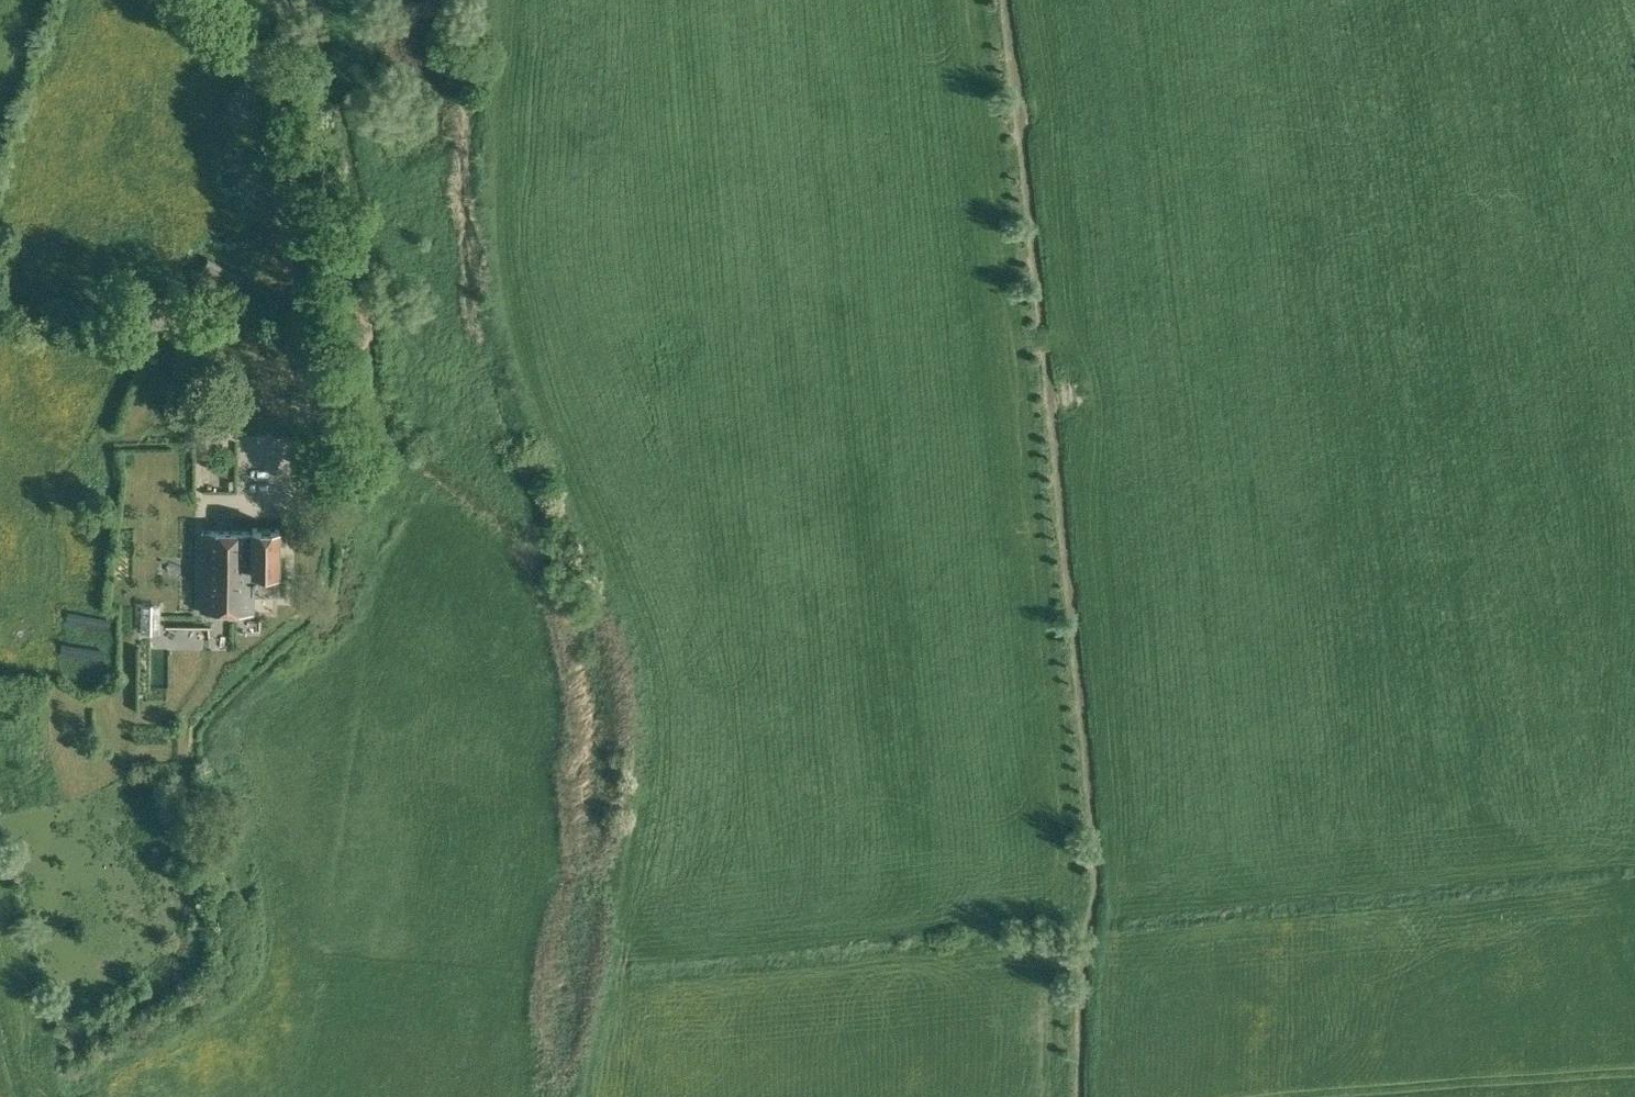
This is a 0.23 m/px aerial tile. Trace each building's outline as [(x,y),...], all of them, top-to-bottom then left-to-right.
[(279,592),(280,528),(253,527),(253,531),(203,530),(202,610),(254,611),(254,592),(279,592)]
